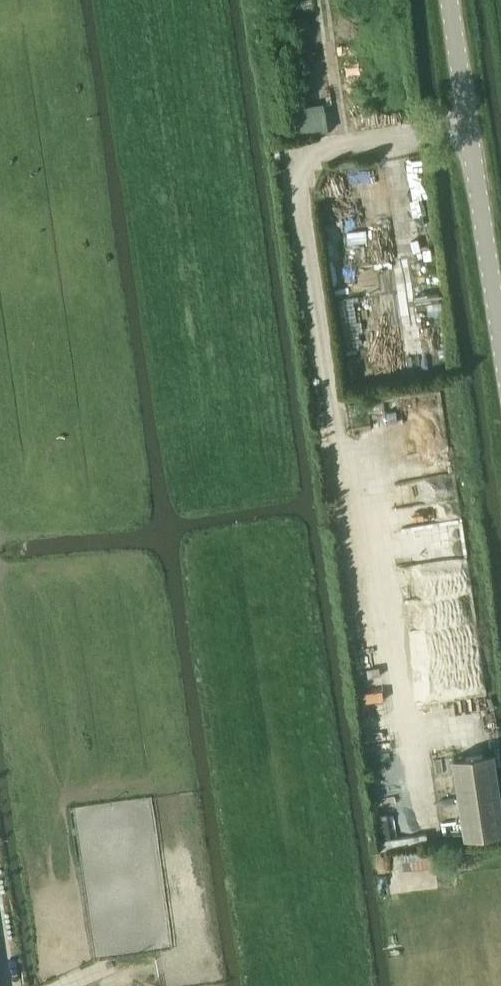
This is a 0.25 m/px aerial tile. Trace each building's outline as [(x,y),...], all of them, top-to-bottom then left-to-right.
[(455,757),(467,837),(500,832),(500,791),(495,751),(455,757)]
